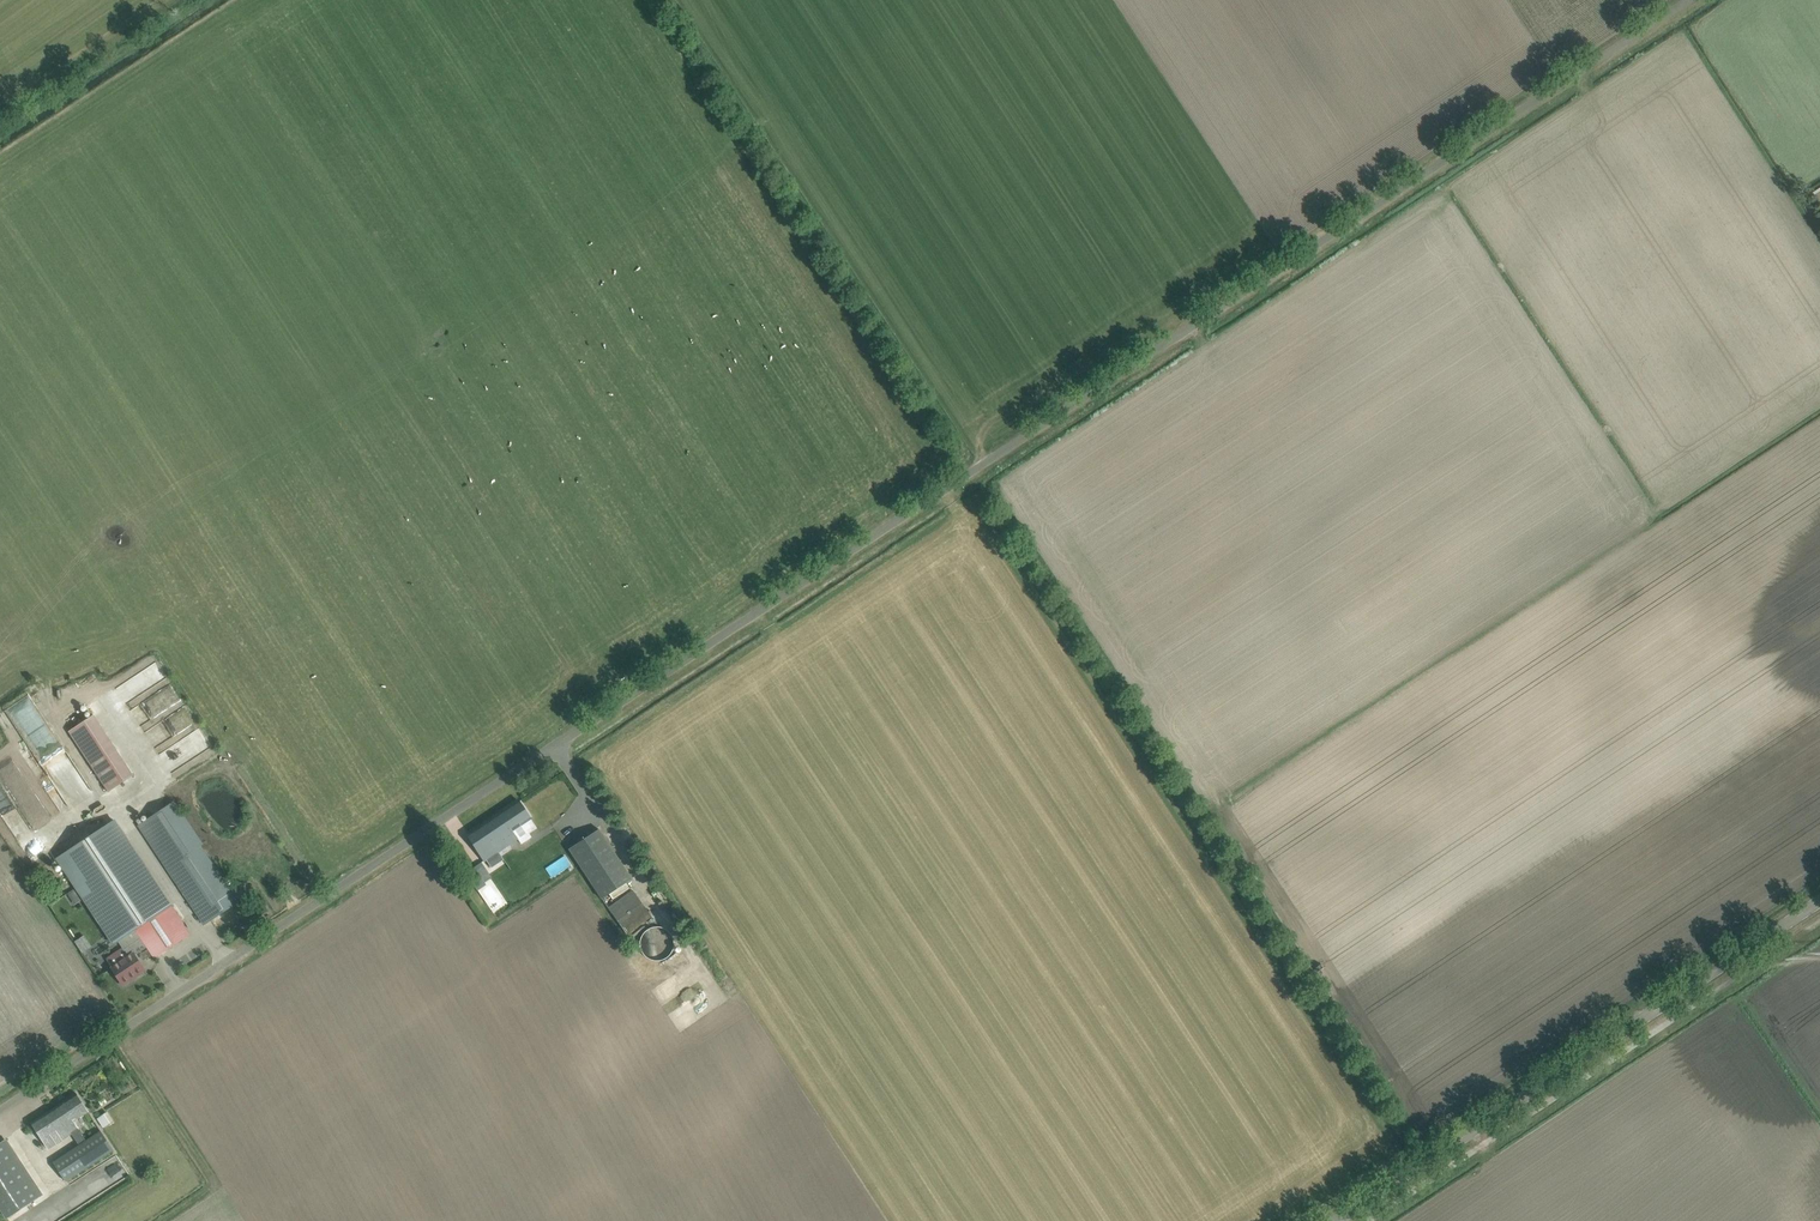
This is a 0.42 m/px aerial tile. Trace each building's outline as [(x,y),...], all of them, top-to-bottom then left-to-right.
[(156,663),(145,670),(154,685),(166,678),(156,663)] [(90,795),(32,692),(6,706),(65,809),(90,795)] [(200,732),(161,751),(169,769),(208,751),(200,732)] [(112,745),(88,761),(108,791),(132,775),(112,745)] [(16,759),(0,768),(0,774),(29,826),(47,815),(16,759)] [(531,819),(526,810),(519,800),(467,835),(485,862),(499,853),(503,859),(512,853),(508,846),(519,839),(521,843),(531,837),(522,825),(531,819)] [(13,836),(26,828),(13,803),(4,808),(0,801),(0,812),(13,836)] [(171,802),(138,824),(167,867),(178,885),(193,907),(204,924),(244,898),(237,888),(231,892),(171,802)] [(57,858),(114,944),(118,941),(122,947),(139,936),(146,947),(147,947),(154,957),(190,934),(114,821),(93,834),(57,858)] [(633,878),(600,829),(569,849),(602,899),(633,878)] [(512,881),(503,868),(490,878),(498,890),(512,881)] [(471,880),(477,889),(486,884),(479,874),(471,880)] [(652,917),(632,890),(608,907),(628,934),(652,917)] [(669,931),(668,930),(664,927),(661,926),(658,926),(655,926),(651,927),(649,928),(646,930),(644,932),(642,936),(641,938),(640,942),(640,945),(641,948),(642,951),(644,954),(646,956),(649,958),(652,959),(655,960),(659,960),(663,959),(666,958),(667,957),(671,953),(672,951),(673,948),(674,945),(674,942),(673,938),(672,935),(669,931)] [(73,940),(81,952),(91,945),(83,934),(73,940)] [(111,966),(122,983),(135,974),(136,976),(145,970),(135,955),(146,947),(139,936),(122,947),(106,958),(111,966)] [(89,1112),(83,1103),(76,1093),(31,1122),(48,1148),(72,1133),(80,1145),(53,1162),(66,1181),(114,1150),(101,1130),(86,1140),(74,1121),(89,1112)] [(96,1117),(102,1127),(113,1120),(107,1111),(96,1117)] [(3,1141),(0,1143),(0,1206),(8,1218),(40,1197),(3,1141)]
